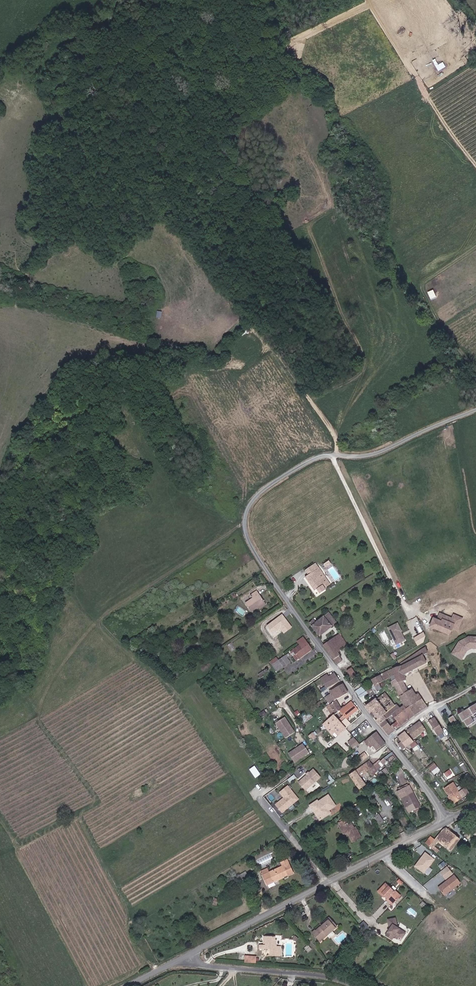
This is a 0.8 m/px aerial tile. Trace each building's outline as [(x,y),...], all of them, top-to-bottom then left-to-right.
[(433,60),(439,70),(446,66),(443,61),(439,64),(435,58),(433,60)] [(431,299),(437,296),(434,289),(428,291),(431,299)] [(309,575),(318,568),(315,564),(306,571),(309,575)] [(322,574),(318,568),(309,575),(305,577),(308,582),(310,581),(311,583),(310,584),(314,591),(316,589),(320,594),(325,590),(322,585),(325,584),(319,576),(322,574)] [(330,584),(322,574),(319,576),(325,584),(326,586),(330,584)] [(258,607),(265,602),(257,591),(250,596),(252,599),(246,603),(251,612),(258,607)] [(432,616),(428,627),(450,635),(452,629),(458,632),(464,617),(453,613),(452,617),(440,612),(437,618),(432,616)] [(273,635),(280,629),(284,634),(293,626),(281,613),(266,626),(273,635)] [(326,631),(336,623),(328,613),(316,623),(313,619),(309,623),(320,636),(325,632),(324,630),(325,629),(326,631)] [(388,626),(395,645),(406,641),(399,622),(388,626)] [(427,641),(423,632),(413,637),(418,646),(427,641)] [(347,645),(339,634),(334,637),(342,648),(347,645)] [(297,660),(312,649),(303,637),(297,641),(300,645),(294,649),(292,650),(293,650),(290,652),(297,660)] [(342,648),(334,637),(329,641),(337,652),(342,648)] [(469,638),(459,643),(452,654),(461,660),(467,651),(471,649),(475,649),(475,638),(469,638)] [(337,652),(329,641),(323,645),(333,660),(339,656),(337,652)] [(426,663),(422,656),(427,653),(424,648),(398,665),(397,667),(392,669),(394,675),(395,679),(397,683),(403,681),(406,680),(404,674),(426,663)] [(287,664),(283,660),(287,658),(285,656),(278,660),(277,661),(282,667),(287,664)] [(342,661),(339,656),(333,660),(337,664),(342,661)] [(278,660),(277,657),(270,662),(276,671),(282,667),(277,661),(278,660)] [(414,669),(416,672),(428,666),(426,663),(414,669)] [(347,671),(352,679),(357,676),(351,668),(347,671)] [(389,678),(394,675),(392,669),(371,679),(372,680),(375,686),(379,684),(389,678)] [(325,689),(340,681),(335,673),(328,677),(322,681),(325,687),(320,690),(322,693),(326,690),(325,689)] [(408,691),(403,681),(397,683),(398,686),(395,687),(399,697),(408,691)] [(330,691),(331,694),(335,700),(348,693),(343,684),(330,691)] [(355,691),(358,696),(362,693),(365,692),(362,687),(355,691)] [(426,706),(419,694),(416,695),(412,689),(408,691),(399,697),(403,705),(406,710),(409,707),(416,702),(422,711),(427,707),(426,706)] [(367,700),(362,693),(358,696),(363,703),(367,700)] [(395,705),(385,693),(376,700),(375,699),(366,707),(370,712),(371,710),(378,719),(376,720),(379,725),(385,720),(392,715),(400,708),(396,704),(395,705)] [(339,710),(341,709),(335,700),(331,694),(325,698),(328,703),(326,704),(328,707),(327,707),(332,716),(337,712),(339,710)] [(346,718),(358,709),(351,701),(344,707),(344,706),(341,709),(339,710),(344,715),(346,718)] [(409,707),(414,716),(422,711),(416,702),(409,707)] [(458,715),(462,721),(464,721),(467,726),(474,722),(471,716),(475,713),(475,704),(458,715)] [(414,716),(409,707),(406,710),(403,705),(400,708),(409,720),(414,716)] [(396,722),(400,726),(409,720),(400,708),(392,715),(397,722),(396,722)] [(312,717),(308,712),(301,718),(298,720),(302,725),(312,717)] [(325,722),(323,724),(327,729),(338,720),(341,717),(337,712),(332,716),(325,722)] [(453,716),(448,719),(452,725),(457,722),(453,716)] [(294,732),(285,717),(276,723),(286,738),(294,732)] [(345,727),(350,722),(346,718),(344,719),(340,722),(345,727)] [(444,732),(435,718),(429,722),(437,736),(444,732)] [(338,735),(346,728),(345,727),(340,722),(338,720),(327,729),(332,734),(334,732),(338,735)] [(388,736),(396,730),(392,725),(390,726),(385,720),(379,725),(388,736)] [(413,739),(425,730),(421,723),(415,727),(414,726),(407,731),(413,739)] [(385,744),(376,732),(365,741),(366,743),(369,741),(377,751),(385,744)] [(413,742),(405,732),(398,737),(401,741),(405,746),(405,747),(409,744),(411,742),(412,743),(413,742)] [(317,738),(312,733),(308,736),(313,741),(317,738)] [(351,747),(357,742),(354,737),(348,743),(351,747)] [(294,762),(309,752),(303,744),(288,754),(294,762)] [(369,761),(365,764),(373,774),(376,772),(369,761)] [(431,771),(437,766),(434,762),(428,767),(431,771)] [(365,784),(359,777),(368,770),(372,775),(373,774),(365,764),(356,771),(349,775),(359,789),(365,784)] [(445,773),(447,777),(454,772),(451,768),(445,773)] [(306,790),(320,777),(313,769),(309,773),(307,775),(299,782),(306,790)] [(453,783),(444,789),(450,797),(450,796),(455,802),(469,793),(465,788),(459,793),(453,783)] [(282,812),(298,799),(287,786),(280,792),(285,798),(279,803),(281,805),(278,807),(282,812)] [(401,798),(404,796),(411,812),(420,807),(413,792),(412,792),(409,786),(397,792),(401,798)] [(329,810),(335,806),(328,795),(318,802),(317,800),(311,804),(316,811),(316,810),(318,812),(317,812),(316,815),(320,820),(330,813),(329,810)] [(384,822),(379,815),(372,819),(378,827),(384,822)] [(354,828),(350,822),(349,822),(347,819),(344,820),(340,822),(339,823),(341,827),(342,826),(345,833),(347,832),(348,831),(350,834),(349,835),(352,842),(361,837),(355,827),(354,828)] [(450,850),(460,839),(446,828),(443,829),(434,840),(430,837),(425,843),(432,849),(434,846),(432,844),(433,842),(436,844),(438,842),(439,842),(450,850)] [(414,866),(424,874),(436,859),(426,851),(414,866)] [(271,854),(258,859),(260,865),(273,859),(271,854)] [(283,876),(287,875),(287,876),(293,873),(287,860),(281,863),(283,866),(269,872),(267,869),(261,872),(267,885),(283,878),(283,876)] [(446,880),(454,873),(447,866),(440,872),(446,880)] [(438,888),(445,896),(461,882),(454,874),(438,888)] [(392,905),(400,896),(395,891),(394,892),(385,884),(378,892),(383,897),(385,895),(386,894),(389,897),(388,898),(387,900),(392,905)] [(332,931),(336,927),(332,923),(333,922),(329,918),(323,922),(324,923),(326,925),(322,928),(321,927),(316,931),(315,930),(312,933),(320,942),(327,935),(332,931)] [(400,940),(405,933),(396,927),(397,926),(395,918),(387,920),(389,927),(390,928),(391,928),(390,930),(389,929),(385,935),(392,940),(394,936),(400,940)] [(356,940),(360,936),(355,931),(351,936),(356,940)] [(276,946),(276,940),(275,940),(275,936),(266,936),(266,942),(266,945),(264,945),(262,945),(262,949),(270,949),(270,956),(280,956),(280,946),(276,946)]
